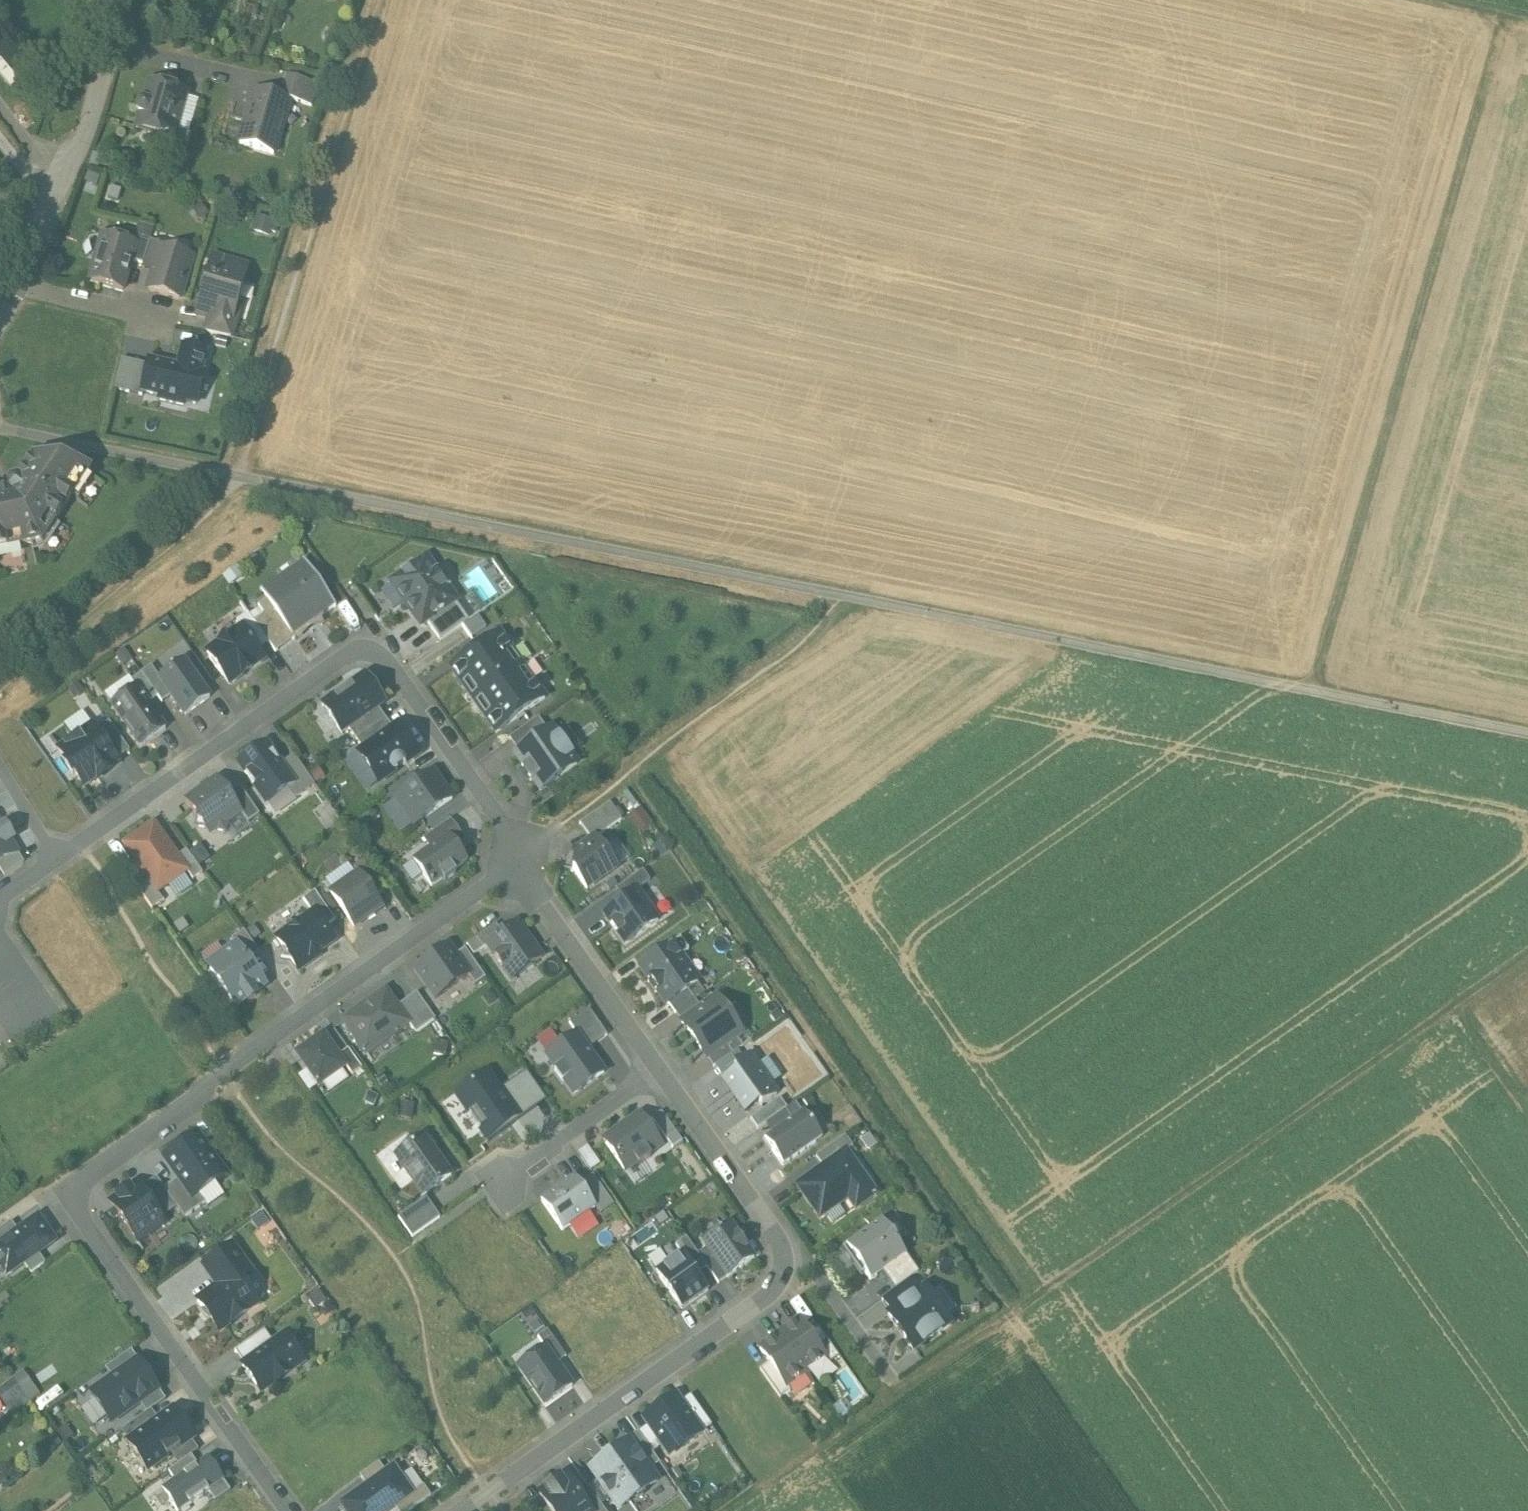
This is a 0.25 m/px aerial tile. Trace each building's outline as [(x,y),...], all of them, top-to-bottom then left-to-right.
[(186,93),(150,83),(145,102),(143,101),(139,104),(137,111),(139,114),(141,115),(138,126),(173,136),(175,129),(186,93)] [(289,100),(255,91),(240,145),(273,154),(289,100)] [(191,134),(175,129),(173,136),(177,142),(176,146),(186,149),(191,134)] [(104,236),(97,261),(95,260),(89,279),(104,283),(103,284),(123,290),(132,261),(137,245),(135,244),(104,236)] [(150,243),(136,239),(135,244),(137,245),(132,261),(143,265),(150,243)] [(167,248),(150,243),(143,265),(143,267),(154,270),(160,249),(166,250),(167,248)] [(166,250),(160,249),(154,270),(149,289),(179,298),(191,258),(166,250)] [(244,268),(216,260),(206,293),(203,295),(202,299),(203,302),(200,313),(210,316),(214,317),(216,312),(237,317),(237,316),(231,315),(244,268)] [(237,317),(216,312),(214,317),(210,316),(205,332),(231,338),(237,317)] [(178,367),(150,361),(149,366),(142,392),(144,392),(160,396),(159,400),(183,405),(187,388),(199,391),(203,373),(201,373),(206,353),(182,348),(178,367)] [(149,366),(130,361),(121,360),(114,389),(143,396),(144,392),(142,392),(149,366)] [(41,542),(55,523),(92,469),(32,457),(16,481),(11,482),(8,486),(9,491),(0,493),(0,551),(41,542)] [(0,551),(0,571),(56,559),(73,535),(55,523),(41,542),(0,551)] [(415,567),(412,564),(400,572),(403,575),(392,583),(421,625),(427,622),(455,602),(456,601),(448,590),(451,587),(438,568),(434,571),(426,559),(415,567)] [(303,564),(281,579),(287,587),(268,600),(262,590),(260,591),(267,601),(292,637),(293,636),(334,607),(335,608),(336,607),(304,561),(302,562),(303,563),(302,564),(303,564)] [(292,637),(267,601),(258,607),(264,616),(254,622),(269,643),(275,652),(295,638),(293,636),(292,637)] [(455,602),(427,622),(440,641),(469,621),(455,602)] [(254,622),(248,614),(236,622),(241,629),(242,628),(258,651),(269,643),(254,622)] [(241,629),(207,653),(230,684),(264,660),(258,651),(242,628),(241,629)] [(500,634),(451,669),(474,701),(523,666),(500,634)] [(158,678),(172,698),(186,717),(213,698),(185,659),(158,678)] [(523,666),(474,701),(496,733),(545,698),(523,666)] [(142,674),(157,697),(162,704),(172,698),(158,678),(152,668),(142,674)] [(157,697),(142,674),(131,681),(136,687),(148,704),(157,697)] [(370,686),(363,676),(322,705),(342,732),(348,728),(378,707),(384,703),(372,685),(370,686)] [(148,704),(136,687),(112,705),(141,747),(166,729),(148,704)] [(378,707),(348,728),(357,739),(386,719),(378,707)] [(386,719),(357,739),(363,749),(393,728),(386,719)] [(539,719),(509,739),(519,753),(548,732),(539,719)] [(363,749),(358,753),(379,782),(418,754),(398,725),(393,728),(363,749)] [(118,761),(96,729),(56,756),(78,788),(118,761)] [(519,753),(515,755),(524,767),(521,769),(530,781),(533,780),(540,790),(577,765),(552,729),(548,732),(519,753)] [(267,744),(239,763),(266,803),(289,787),(294,783),(281,764),(267,744)] [(314,784),(294,755),(281,764),(294,783),(289,787),(296,797),(314,784)] [(434,773),(396,799),(415,825),(452,799),(434,773)] [(217,779),(186,801),(198,817),(196,826),(225,831),(227,822),(241,812),(228,793),(217,779)] [(260,814),(239,785),(228,793),(241,812),(248,823),(260,814)] [(609,803),(580,824),(592,840),(596,838),(621,820),(609,803)] [(0,824),(0,863),(17,853),(10,841),(13,839),(5,827),(2,828),(0,824)] [(177,856),(154,824),(124,844),(150,880),(157,891),(187,870),(177,856)] [(456,830),(430,848),(430,849),(413,861),(431,887),(443,879),(445,881),(456,873),(454,871),(468,862),(456,845),(463,839),(456,830)] [(592,840),(576,851),(573,869),(587,889),(617,868),(596,838),(592,840)] [(209,858),(200,845),(190,852),(199,865),(209,858)] [(187,849),(177,856),(187,870),(193,879),(203,872),(187,849)] [(0,863),(0,869),(5,877),(24,863),(17,853),(0,863)] [(384,890),(364,861),(354,868),(358,874),(374,896),(384,890)] [(650,881),(643,871),(635,877),(642,887),(650,881)] [(382,907),(358,874),(331,894),(354,927),(382,907)] [(635,877),(616,890),(623,900),(637,890),(642,887),(635,877)] [(157,891),(150,880),(138,888),(152,908),(163,900),(157,891)] [(623,900),(604,913),(626,944),(658,921),(637,890),(623,900)] [(335,921),(315,892),(303,900),(313,914),(324,929),(335,921)] [(313,914),(297,925),(287,923),(285,933),(277,939),(283,947),(281,958),(292,960),(299,971),(313,961),(310,958),(333,942),(324,929),(313,914)] [(542,958),(518,925),(487,947),(512,980),(542,958)] [(260,954),(244,931),(232,940),(236,945),(249,963),(250,959),(252,957),(255,955),(260,954)] [(681,939),(642,967),(668,1004),(698,984),(679,958),(688,951),(681,939)] [(236,945),(219,957),(222,962),(210,970),(236,1006),(247,999),(249,1001),(256,996),(254,994),(265,986),(256,973),(253,971),(250,969),(249,966),(249,963),(236,945)] [(448,946),(415,970),(436,999),(468,976),(469,976),(455,956),(448,946)] [(486,979),(465,949),(455,956),(469,976),(468,976),(475,986),(486,979)] [(698,984),(668,1004),(675,1014),(695,1000),(704,993),(698,984)] [(385,991),(343,1021),(357,1040),(366,1053),(409,1023),(397,1007),(385,991)] [(417,993),(397,1007),(409,1023),(416,1033),(435,1019),(417,993)] [(724,1010),(717,999),(702,1010),(695,1015),(682,1024),(700,1050),(707,1058),(736,1038),(738,1036),(730,1026),(739,1020),(729,1006),(724,1010)] [(695,1000),(675,1014),(682,1024),(695,1015),(702,1010),(695,1000)] [(607,1036),(589,1010),(569,1024),(577,1035),(588,1050),(607,1036)] [(338,1056),(323,1034),(297,1053),(317,1081),(316,1082),(317,1084),(319,1083),(319,1084),(345,1065),(338,1056)] [(588,1050),(577,1035),(547,1056),(556,1070),(555,1071),(563,1083),(564,1081),(574,1095),(604,1073),(588,1050)] [(736,1038),(707,1058),(713,1068),(743,1047),(736,1038)] [(362,1068),(348,1049),(338,1056),(345,1065),(352,1075),(362,1068)] [(777,1096),(749,1057),(734,1068),(737,1072),(723,1082),(745,1113),(759,1103),(762,1107),(777,1096)] [(499,1090),(518,1117),(510,1122),(512,1125),(547,1101),(526,1071),(499,1090)] [(510,1122),(518,1117),(499,1090),(488,1074),(456,1096),(487,1142),(512,1125),(510,1122)] [(796,1103),(766,1124),(773,1134),(802,1113),(796,1103)] [(682,1141),(661,1112),(652,1119),(673,1148),(682,1141)] [(773,1134),(764,1140),(783,1166),(822,1138),(804,1112),(802,1113),(773,1134)] [(639,1116),(626,1125),(628,1127),(618,1134),(616,1132),(604,1141),(624,1170),(636,1162),(639,1166),(651,1157),(649,1155),(661,1147),(639,1116)] [(218,1165),(197,1135),(165,1158),(179,1178),(193,1198),(198,1194),(215,1182),(218,1185),(231,1176),(222,1162),(218,1165)] [(424,1137),(396,1156),(423,1195),(451,1175),(424,1137)] [(845,1137),(816,1157),(823,1167),(846,1151),(846,1152),(853,1147),(845,1137)] [(586,1151),(598,1167),(606,1161),(594,1145),(586,1151)] [(823,1167),(797,1186),(820,1218),(848,1199),(855,1209),(873,1197),(874,1198),(877,1196),(876,1195),(876,1194),(846,1152),(846,1151),(823,1167)] [(614,1205),(593,1176),(580,1185),(596,1208),(601,1214),(614,1205)] [(580,1185),(574,1177),(541,1201),(562,1231),(596,1208),(580,1185)] [(164,1188),(157,1178),(140,1189),(161,1218),(177,1207),(164,1188)] [(193,1198),(179,1178),(164,1188),(177,1207),(185,1218),(205,1203),(198,1194),(193,1198)] [(136,1184),(110,1202),(138,1241),(164,1223),(161,1218),(140,1189),(136,1184)] [(439,1218),(426,1199),(399,1218),(413,1237),(439,1218)] [(38,1219),(19,1233),(0,1246),(0,1269),(6,1277),(24,1265),(38,1254),(55,1242),(38,1219)] [(865,1274),(870,1281),(881,1273),(906,1255),(882,1221),(842,1249),(861,1277),(865,1274)] [(19,1233),(12,1223),(0,1231),(0,1246),(19,1233)] [(730,1224),(704,1243),(707,1248),(728,1277),(754,1259),(730,1224)] [(698,1254),(686,1239),(676,1246),(682,1254),(697,1275),(707,1268),(698,1254)] [(257,1304),(241,1282),(251,1274),(233,1248),(205,1267),(219,1287),(198,1302),(204,1310),(206,1309),(221,1330),(248,1311),(257,1304)] [(728,1277),(707,1248),(698,1254),(707,1268),(718,1284),(728,1277)] [(46,1264),(38,1254),(24,1265),(31,1274),(46,1264)] [(697,1275),(682,1254),(656,1273),(682,1310),(708,1291),(697,1275)] [(919,1274),(906,1255),(881,1273),(895,1291),(911,1279),(919,1274)] [(895,1291),(881,1300),(891,1313),(920,1292),(911,1279),(895,1291)] [(891,1313),(888,1315),(898,1329),(901,1328),(905,1335),(904,1337),(914,1351),(950,1325),(925,1289),(920,1292),(891,1313)] [(809,1334),(799,1320),(779,1334),(806,1372),(825,1358),(809,1334)] [(839,1356),(818,1327),(809,1334),(825,1358),(829,1364),(839,1356)] [(264,1330),(248,1342),(235,1351),(244,1364),(248,1361),(274,1343),(264,1330)] [(566,1357),(548,1331),(538,1337),(545,1347),(556,1364),(566,1357)] [(806,1372),(779,1334),(760,1348),(770,1362),(786,1385),(787,1385),(806,1372)] [(274,1343),(248,1361),(244,1364),(243,1365),(262,1392),(298,1366),(291,1356),(292,1356),(291,1354),(295,1351),(284,1336),(274,1343)] [(556,1364),(545,1347),(518,1366),(546,1406),(572,1387),(556,1364)] [(135,1363),(136,1363),(139,1361),(132,1350),(105,1369),(112,1378),(135,1363)] [(786,1385),(770,1362),(760,1369),(781,1398),(791,1390),(787,1385),(786,1385)] [(139,1368),(136,1363),(135,1363),(112,1378),(91,1394),(111,1423),(139,1403),(158,1390),(158,1389),(142,1366),(139,1368)] [(17,1411),(44,1389),(26,1367),(0,1388),(0,1391),(17,1411)] [(146,1413),(151,1410),(166,1399),(159,1389),(158,1389),(158,1390),(139,1403),(146,1413)] [(712,1425),(691,1396),(681,1403),(702,1432),(712,1425)] [(681,1403),(676,1397),(644,1420),(648,1426),(662,1445),(665,1450),(679,1440),(683,1446),(702,1432),(681,1403)] [(172,1454),(191,1440),(194,1438),(173,1409),(158,1420),(129,1441),(128,1441),(148,1470),(172,1454)] [(129,1441),(158,1420),(151,1410),(146,1413),(122,1431),(129,1441)] [(662,1445),(648,1426),(643,1430),(638,1433),(652,1453),(662,1445)] [(638,1433),(638,1432),(615,1449),(617,1451),(630,1442),(649,1469),(659,1462),(652,1453),(638,1433)] [(179,1464),(191,1455),(198,1450),(191,1440),(172,1454),(179,1464)] [(617,1451),(591,1470),(618,1508),(633,1498),(638,1500),(643,1496),(642,1492),(658,1481),(649,1469),(630,1442),(617,1451)] [(179,1464),(168,1471),(175,1480),(198,1465),(191,1455),(179,1464)] [(162,1490),(177,1510),(180,1510),(209,1491),(224,1481),(211,1463),(205,1467),(201,1470),(198,1465),(175,1480),(162,1490)] [(379,1463),(360,1476),(367,1486),(341,1504),(346,1510),(389,1510),(394,1507),(412,1494),(400,1477),(393,1483),(379,1463)] [(539,1493),(552,1510),(591,1510),(579,1494),(565,1475),(539,1493)] [(224,1481),(209,1491),(216,1501),(231,1491),(224,1481)] [(394,1507),(397,1510),(410,1510),(431,1496),(423,1486),(412,1494),(394,1507)] [(589,1487),(579,1494),(591,1510),(606,1510),(589,1487)]
